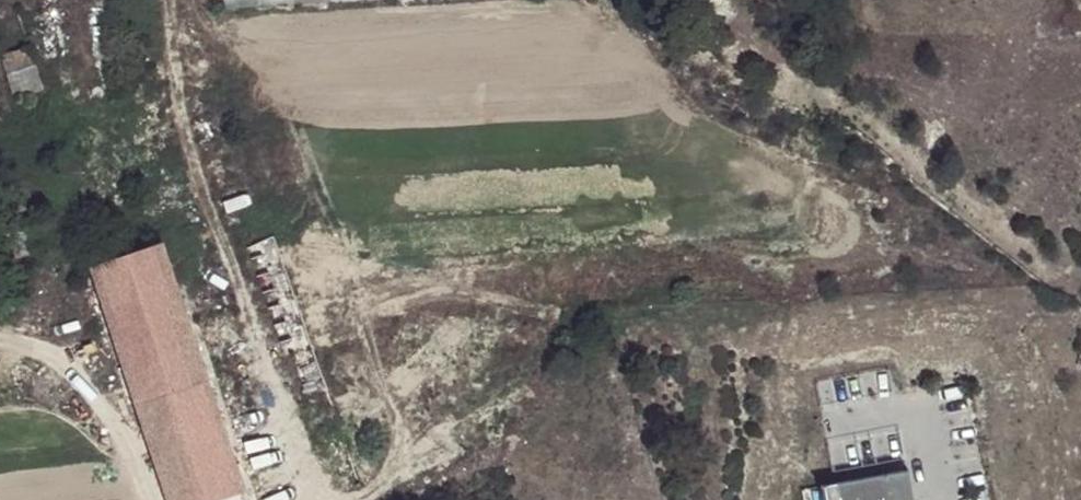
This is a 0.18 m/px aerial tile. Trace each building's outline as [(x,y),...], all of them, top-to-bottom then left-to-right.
[(3,56),(17,97),(42,88),(28,47),(3,56)] [(97,271),(172,499),(201,499),(239,488),(161,249),(97,271)] [(833,482),(836,499),(910,499),(905,469),(833,482)] [(833,482),(818,485),(821,499),(836,499),(833,482)]
